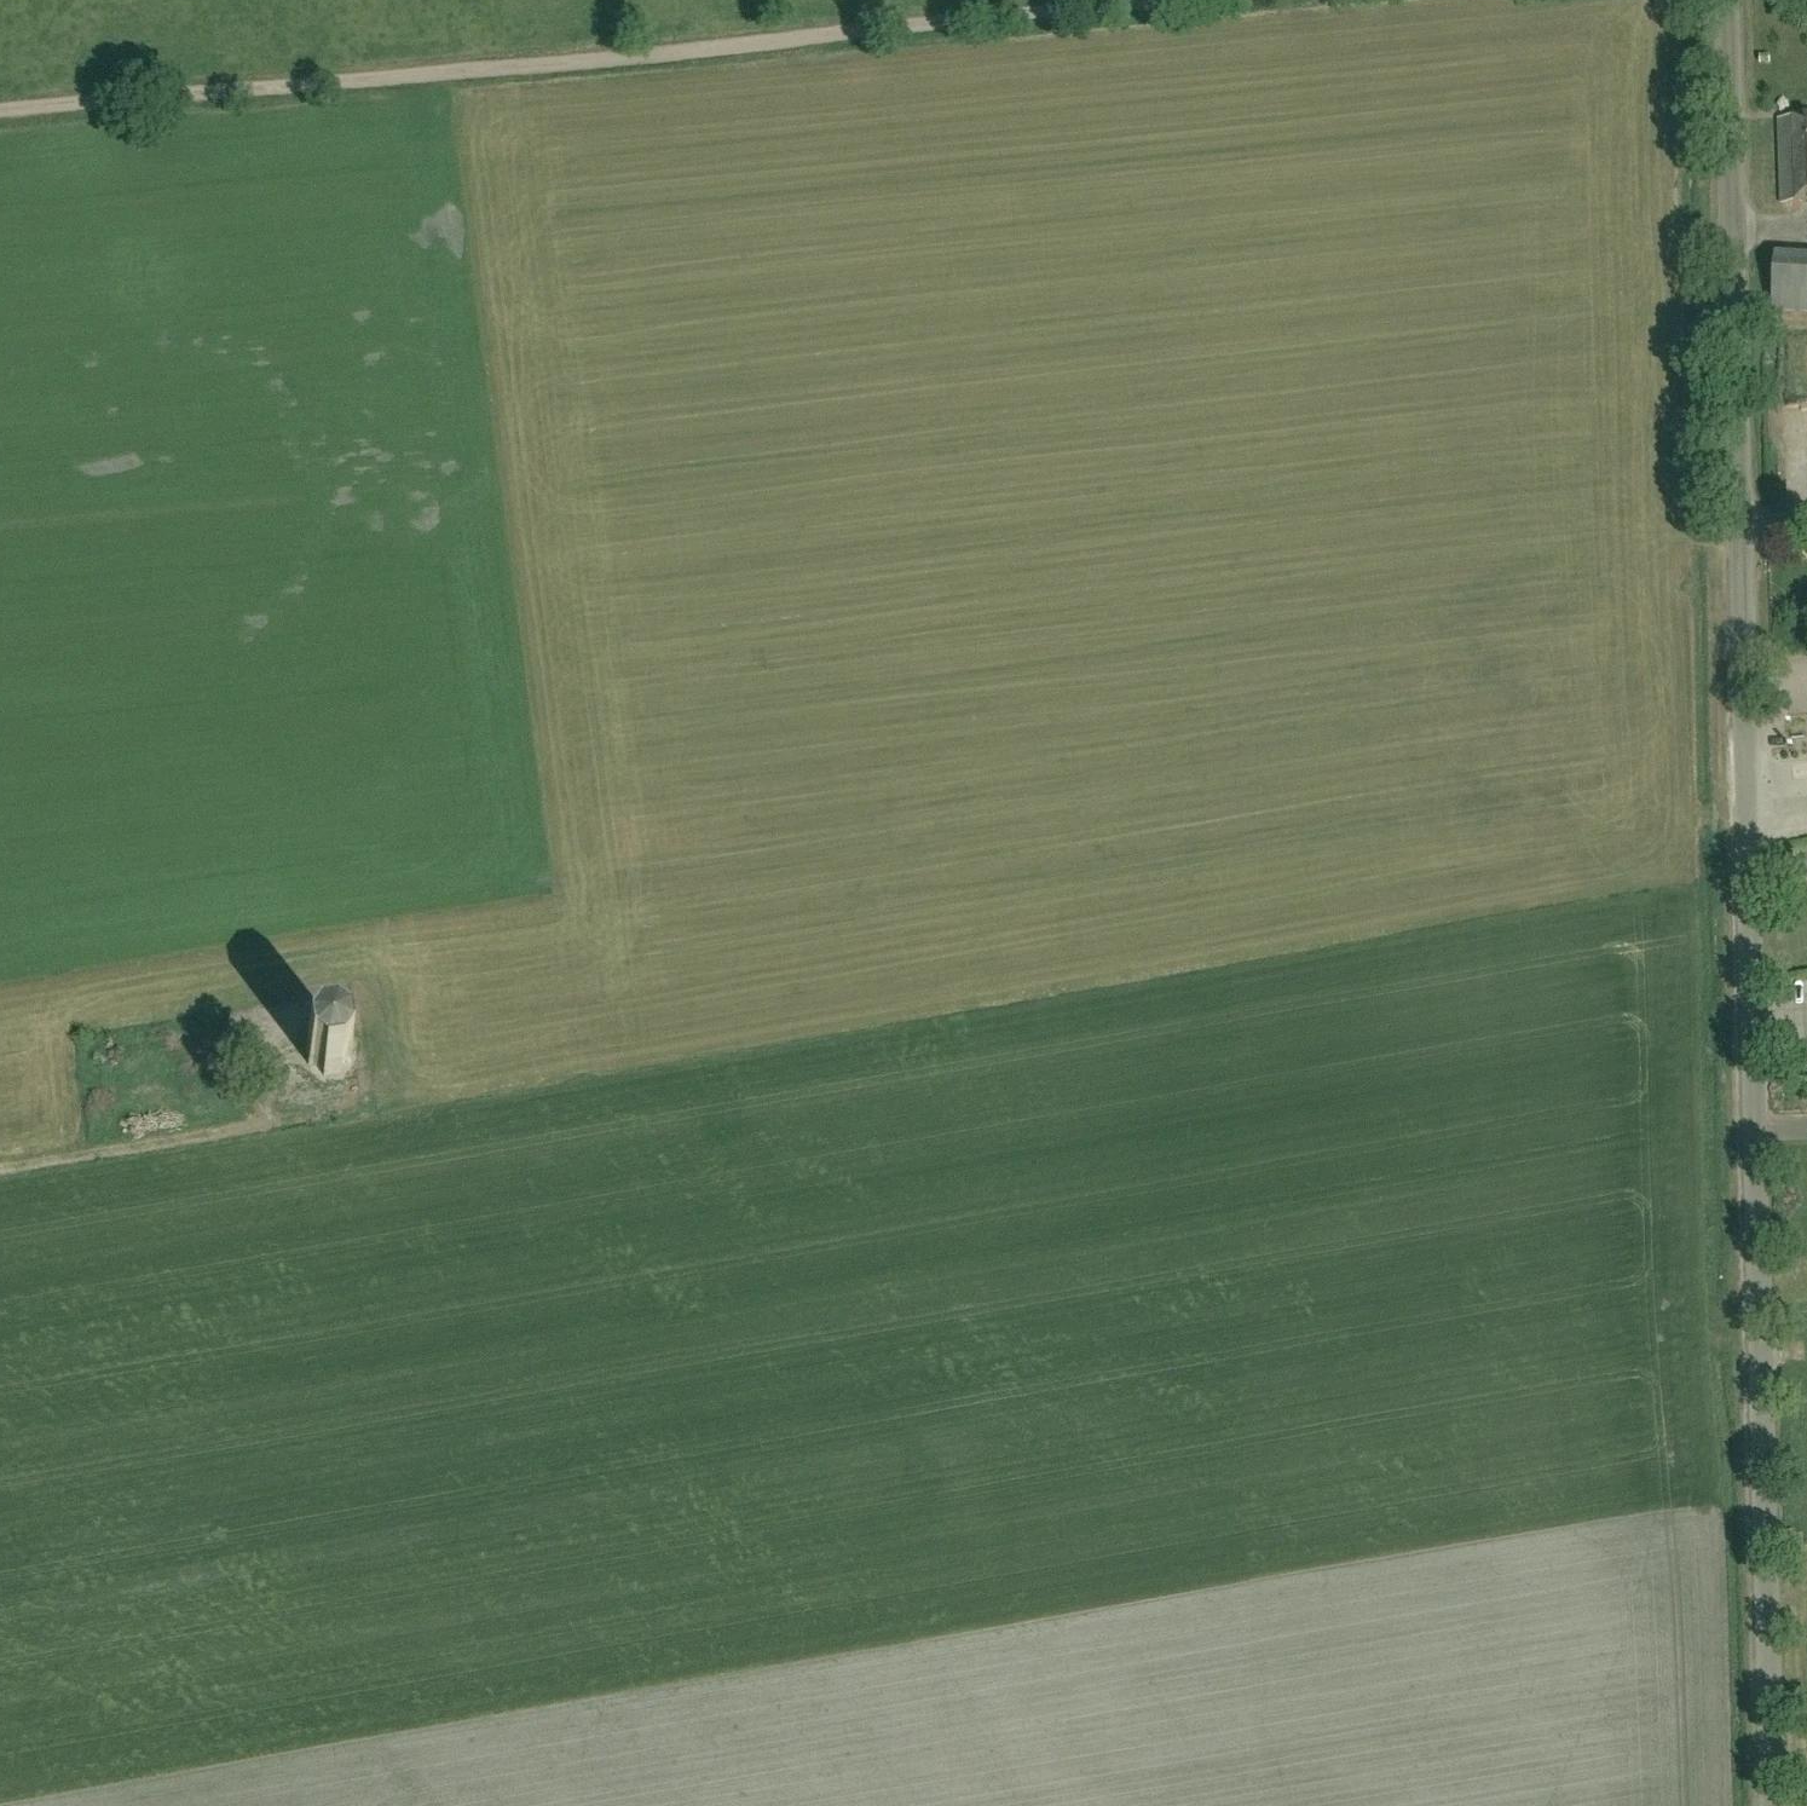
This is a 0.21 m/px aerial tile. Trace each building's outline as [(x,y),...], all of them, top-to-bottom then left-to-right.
[(1779,120),(1782,205),(1806,204),(1806,119),(1779,120)] [(1777,256),(1774,312),(1806,314),(1806,258),(1777,256)] [(344,1042),(334,1035),(334,1030),(317,1033),(317,1038),(310,1048),(306,1048),(308,1065),(313,1065),(323,1072),(324,1076),(341,1074),(340,1069),(347,1059),(352,1058),(349,1041),(344,1042)]
